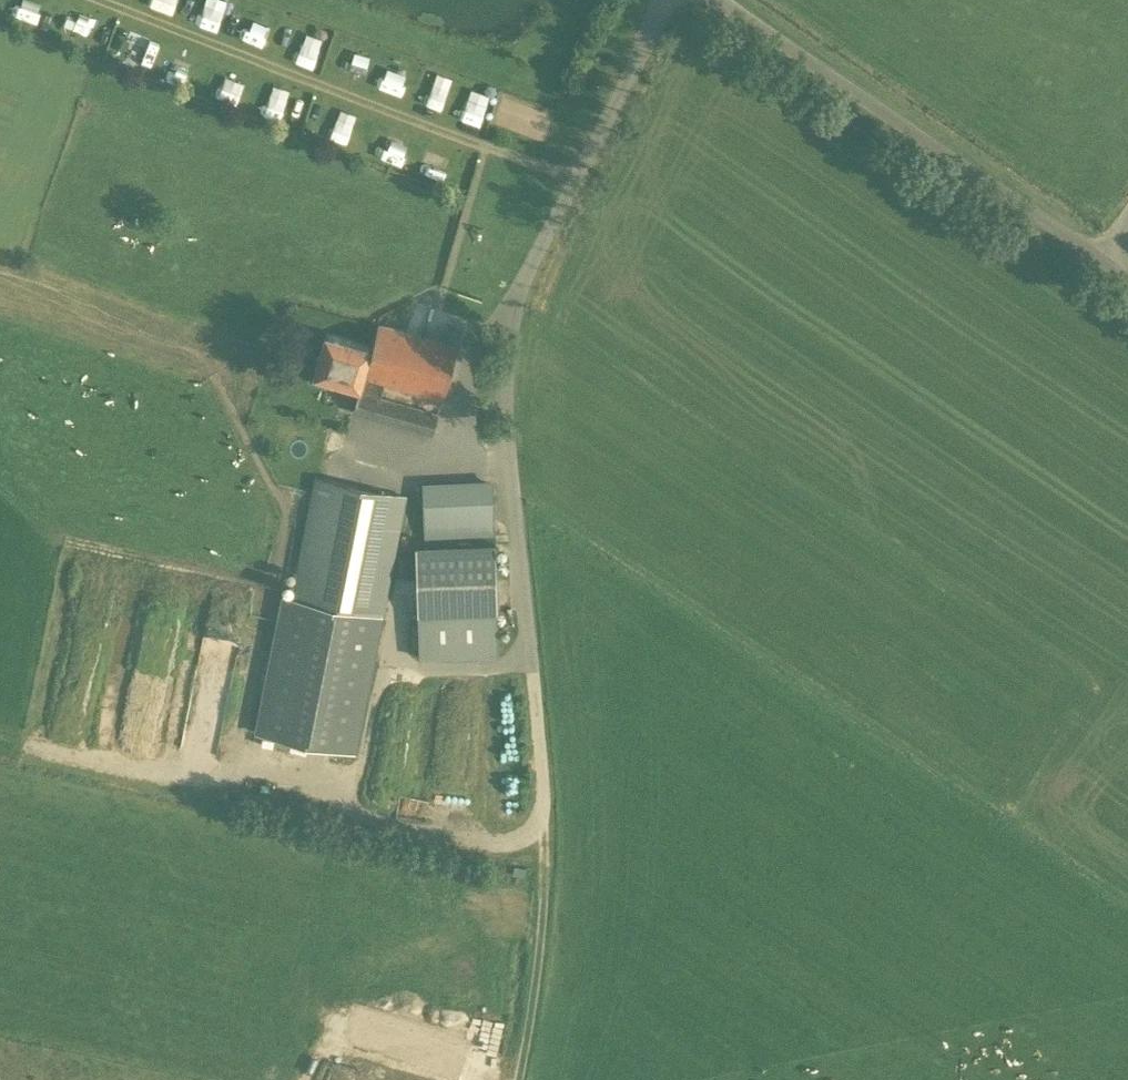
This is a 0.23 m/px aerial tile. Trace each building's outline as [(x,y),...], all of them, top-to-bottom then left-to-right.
[(337,380),(359,387),(352,411),(433,434),(439,414),(376,396),(380,385),(387,387),(388,383),(443,399),(458,345),(464,326),(448,321),(443,340),(378,321),(372,345),(326,332),(312,382),(324,386),(325,383),(335,386),(337,380)] [(291,599),(381,617),(405,494),(315,477),(291,599)] [(422,485),(424,537),(495,533),(493,483),(476,484),(476,482),(422,485)] [(416,551),(418,612),(419,656),(499,653),(498,610),(496,585),(494,548),(416,551)] [(355,1073),(341,1069),(337,1079),(353,1079),(355,1073)]
